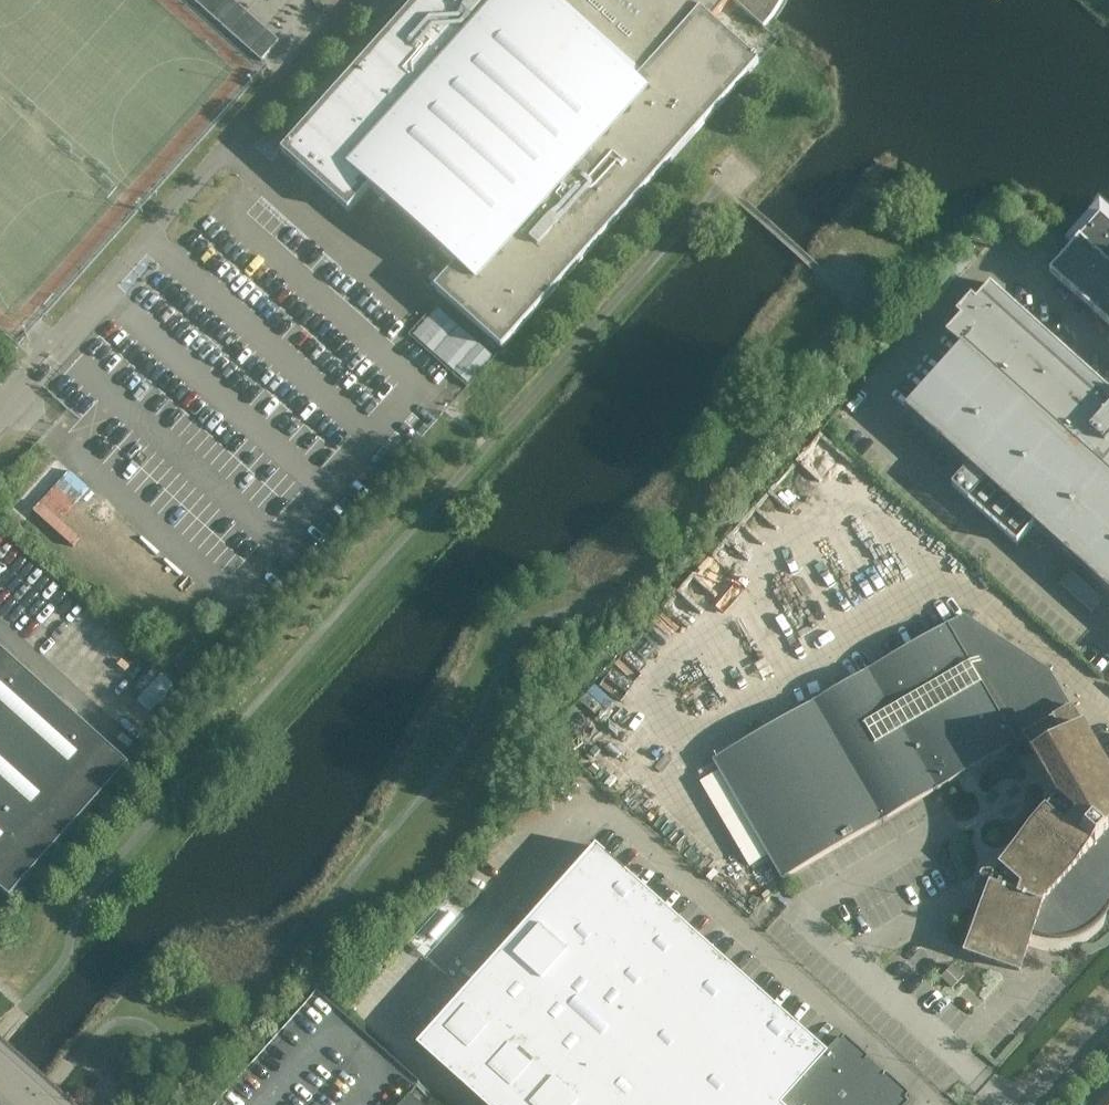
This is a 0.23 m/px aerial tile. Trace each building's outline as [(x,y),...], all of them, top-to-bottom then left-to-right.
[(279,41),(234,0),(193,0),(262,61),(279,41)] [(519,330),(759,62),(712,20),(730,0),(418,0),(282,151),(349,211),(370,188),(456,265),(435,289),(502,349),(519,330)] [(763,27),(771,17),(782,0),(733,0),(763,27)] [(1073,231),(1066,238),(1074,244),(1049,271),(1108,325),(1108,210),(1099,201),(1073,231)] [(1008,234),(1014,228),(1007,222),(1001,228),(1008,234)] [(991,283),(976,299),(972,295),(956,312),(961,316),(946,332),(962,347),(905,410),(969,467),(952,486),(1017,545),(1034,525),(1108,592),(1108,389),(991,283)] [(1091,611),(1102,599),(1070,571),(1060,583),(1091,611)] [(1033,933),(1042,935),(1050,937),(1059,937),(1068,936),(1075,935),(1083,932),(1090,928),(1096,923),(1101,918),(1106,912),(1108,906),(1108,831),(1108,830),(1108,770),(1108,771),(1050,671),(1040,665),(1026,673),(1013,650),(1003,655),(994,639),(966,655),(948,625),(713,760),(782,879),(1024,739),(1059,800),(994,873),(967,952),(1020,971),(1033,933)] [(10,897),(130,763),(0,647),(0,888),(10,897)] [(484,1104),(907,1104),(912,1099),(842,1037),(828,1053),(597,846),(418,1046),(484,1104)] [(951,987),(964,976),(954,965),(941,976),(951,987)] [(410,1095),(401,1104),(421,1104),(410,1095)]
